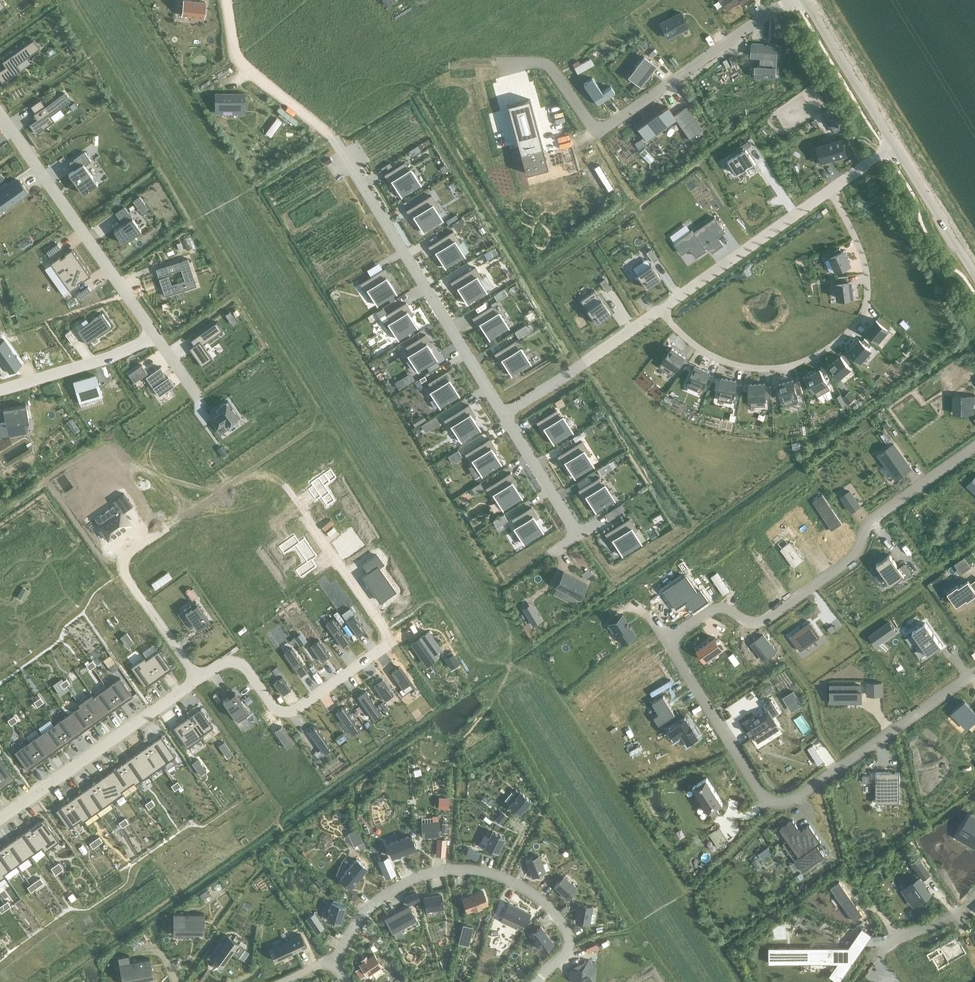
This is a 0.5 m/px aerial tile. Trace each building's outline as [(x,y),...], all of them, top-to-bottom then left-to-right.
[(183,14),(205,17),(207,1),(199,0),(185,0),(183,14)] [(727,10),(740,1),(743,6),(751,0),(720,0),(727,10)] [(681,12),(660,23),(667,37),(688,27),(681,12)] [(555,23),(548,30),(555,38),(563,31),(555,23)] [(0,70),(0,79),(3,83),(21,70),(17,64),(40,48),(34,39),(2,61),(6,66),(0,70)] [(778,45),(752,44),(752,52),(762,52),(762,65),(758,65),(758,72),(756,72),(756,77),(776,78),(777,66),(776,66),(777,57),(778,45)] [(639,70),(632,78),(641,85),(656,65),(645,56),(635,68),(639,70)] [(592,77),(583,84),(598,105),(615,92),(611,86),(603,92),(592,77)] [(215,79),(209,83),(212,89),(218,85),(215,79)] [(37,118),(29,124),(36,134),(55,121),(51,115),(70,101),(64,92),(44,106),(40,100),(31,107),(35,112),(34,114),(37,118)] [(245,93),(215,93),(215,109),(245,109),(245,93)] [(529,99),(508,104),(521,153),(542,147),(529,99)] [(637,127),(646,141),(676,120),(689,138),(703,129),(686,106),(674,115),(667,106),(637,127)] [(829,109),(823,112),(833,129),(839,126),(829,109)] [(230,131),(226,133),(231,142),(235,139),(230,131)] [(634,143),(639,149),(645,145),(641,139),(634,143)] [(842,139),(818,146),(822,161),(846,153),(842,139)] [(740,152),(728,159),(738,174),(756,162),(747,148),(751,146),(748,140),(737,147),(740,152)] [(542,147),(521,153),(526,173),(527,173),(527,172),(547,167),(547,168),(548,168),(542,147)] [(74,169),(69,173),(83,193),(98,183),(91,173),(85,165),(91,160),(85,151),(69,162),(74,169)] [(404,163),(385,174),(389,182),(392,180),(400,194),(401,196),(402,195),(401,195),(420,184),(421,183),(420,182),(412,171),(410,172),(404,163)] [(27,192),(18,179),(4,189),(5,191),(0,195),(0,212),(27,192)] [(139,195),(133,200),(138,207),(144,203),(139,195)] [(431,195),(407,210),(411,218),(414,216),(422,230),(423,231),(424,231),(423,231),(442,219),(442,220),(443,219),(442,218),(435,207),(438,206),(431,195)] [(124,206),(115,213),(119,219),(129,212),(124,206)] [(693,229),(675,242),(683,253),(691,247),(697,256),(707,249),(706,248),(709,246),(713,251),(723,244),(718,236),(725,231),(715,217),(695,232),(693,229)] [(132,218),(114,230),(123,243),(141,230),(132,218)] [(453,231),(429,246),(433,254),(436,252),(444,266),(445,267),(446,267),(445,266),(464,255),(465,255),(464,254),(457,243),(460,242),(453,231)] [(57,243),(46,251),(49,256),(60,248),(57,243)] [(495,247),(484,253),(488,260),(498,254),(495,247)] [(60,256),(51,263),(60,277),(81,262),(72,249),(64,254),(65,255),(61,258),(60,256)] [(831,256),(837,270),(838,270),(844,268),(843,267),(850,264),(844,250),(831,256)] [(188,258),(156,269),(159,276),(181,268),(185,279),(171,284),(168,275),(159,278),(165,296),(197,285),(188,258)] [(81,262),(60,277),(70,291),(80,284),(78,283),(82,280),(83,281),(90,275),(81,262)] [(651,264),(636,274),(646,288),(661,278),(651,264)] [(475,267),(451,282),(455,289),(458,288),(466,302),(467,303),(468,303),(467,302),(486,291),(487,291),(486,290),(479,279),(482,277),(475,267)] [(385,268),(361,283),(367,294),(370,292),(376,303),(377,304),(385,299),(390,296),(396,292),(396,293),(397,292),(396,291),(387,277),(390,276),(385,268)] [(604,278),(600,281),(607,291),(611,288),(604,278)] [(837,290),(838,298),(853,296),(851,281),(837,283),(837,284),(836,284),(837,290)] [(88,286),(77,294),(80,299),(91,291),(88,286)] [(504,289),(494,295),(497,300),(507,294),(504,289)] [(598,295),(584,305),(597,323),(611,313),(598,295)] [(406,302),(387,314),(393,324),(390,325),(397,337),(398,339),(398,338),(417,326),(417,327),(418,326),(417,325),(416,325),(408,311),(411,310),(406,302)] [(492,306),(473,317),(477,325),(480,324),(488,337),(488,338),(489,339),(490,338),(489,338),(508,327),(509,327),(508,325),(508,326),(500,314),(498,315),(492,306)] [(102,313),(77,330),(87,343),(111,326),(102,313)] [(879,321),(877,319),(867,331),(873,336),(872,336),(877,340),(878,340),(892,324),(883,317),(879,321)] [(194,344),(189,348),(202,366),(213,359),(203,344),(223,330),(217,321),(191,340),(194,344)] [(525,325),(514,332),(518,338),(529,331),(525,325)] [(70,330),(65,333),(72,343),(77,339),(70,330)] [(426,334),(406,346),(412,356),(410,357),(417,369),(417,371),(418,370),(436,358),(437,359),(437,358),(436,357),(428,343),(430,342),(426,334)] [(860,359),(861,360),(871,349),(860,339),(850,350),(855,355),(855,356),(859,360),(860,359)] [(514,341),(495,353),(499,361),(502,359),(510,373),(511,375),(512,374),(511,374),(530,362),(530,363),(531,362),(530,361),(522,349),(520,351),(514,341)] [(0,347),(0,360),(9,373),(10,373),(9,372),(21,364),(21,365),(22,364),(6,342),(0,347)] [(664,360),(660,366),(672,375),(685,356),(672,348),(669,353),(668,353),(664,359),(664,360)] [(841,356),(829,365),(834,371),(834,372),(837,376),(838,376),(839,377),(850,368),(841,356)] [(436,361),(426,367),(429,372),(439,366),(436,361)] [(141,363),(128,373),(134,381),(147,372),(141,363)] [(160,366),(146,376),(159,396),(175,385),(168,375),(166,377),(163,373),(164,372),(160,366)] [(687,386),(701,392),(704,383),(710,386),(714,375),(708,373),(709,371),(695,366),(693,372),(692,371),(689,379),(690,379),(687,386)] [(448,370),(429,382),(434,392),(432,393),(439,405),(440,407),(440,406),(459,395),(459,394),(459,393),(458,393),(450,380),(452,378),(448,370)] [(820,370),(807,377),(810,382),(810,383),(813,390),(814,389),(818,396),(831,389),(820,370)] [(96,375),(74,381),(80,402),(102,395),(96,375)] [(406,376),(395,382),(399,389),(410,383),(406,376)] [(719,392),(718,399),(733,402),(736,380),(722,378),(721,384),(720,384),(719,392)] [(783,398),(785,405),(799,401),(793,380),(779,384),(781,390),(780,390),(782,398),(783,398)] [(751,406),(766,405),(765,383),(750,384),(750,390),(750,398),(751,398),(751,406)] [(849,392),(843,397),(848,403),(855,398),(849,392)] [(841,394),(835,397),(840,407),(846,404),(841,394)] [(954,396),(954,413),(970,413),(970,402),(974,402),(974,396),(954,396)] [(562,397),(555,401),(558,406),(565,402),(562,397)] [(219,409),(209,416),(217,428),(225,423),(228,428),(235,423),(233,421),(240,416),(228,400),(218,407),(219,409)] [(24,431),(22,422),(29,420),(26,404),(3,408),(6,422),(0,423),(0,435),(24,431)] [(469,405),(444,419),(451,430),(453,428),(460,439),(461,441),(461,440),(480,429),(480,427),(479,427),(471,414),(473,412),(469,405)] [(556,410),(537,422),(541,429),(544,428),(552,442),(553,443),(554,443),(553,442),(572,431),(573,431),(572,430),(564,418),(562,420),(556,410)] [(412,421),(416,426),(426,420),(422,414),(412,421)] [(427,422),(431,428),(439,423),(435,416),(427,422)] [(490,439),(465,454),(472,464),(474,463),(481,473),(481,474),(481,475),(482,474),(500,463),(501,463),(501,461),(500,462),(492,448),(494,446),(490,439)] [(582,441),(558,456),(562,463),(565,462),(573,476),(574,477),(575,477),(574,476),(593,465),(594,465),(593,464),(586,453),(589,451),(582,441)] [(879,454),(896,479),(911,468),(894,444),(879,454)] [(458,450),(448,456),(452,462),(462,456),(458,450)] [(293,454),(285,464),(293,471),(309,460),(302,454),(298,459),(293,454)] [(609,462),(598,469),(602,475),(613,468),(609,462)] [(312,485),(308,489),(316,500),(321,497),(327,506),(335,500),(325,486),(330,482),(324,473),(310,482),(312,485)] [(511,473),(486,488),(493,498),(495,497),(502,507),(502,508),(502,509),(503,509),(503,508),(521,497),(522,497),(521,495),(521,496),(513,482),(515,480),(511,473)] [(967,485),(974,493),(974,476),(967,485)] [(598,478),(579,490),(583,498),(586,496),(594,510),(595,511),(595,510),(614,499),(615,499),(614,498),(606,486),(604,488),(598,478)] [(480,483),(472,488),(475,494),(484,488),(480,483)] [(850,491),(842,497),(852,511),(860,505),(850,491)] [(101,528),(99,529),(104,537),(107,536),(109,538),(130,523),(122,513),(133,505),(124,492),(113,500),(115,504),(100,515),(104,522),(99,525),(101,528)] [(799,505),(787,514),(807,542),(819,534),(799,505)] [(531,507),(512,519),(518,528),(516,530),(523,542),(523,543),(524,543),(524,542),(542,531),(543,531),(542,530),(534,516),(536,514),(531,507)] [(504,514),(493,521),(497,527),(508,520),(504,514)] [(630,518),(605,533),(610,541),(613,539),(621,553),(622,555),(622,554),(640,543),(641,543),(641,542),(641,541),(640,541),(634,531),(636,529),(630,518)] [(346,543),(338,549),(344,557),(364,543),(351,526),(339,534),(346,543)] [(295,535),(278,546),(284,554),(296,546),(307,562),(295,570),(301,578),(317,566),(312,560),(318,556),(304,537),(299,541),(295,535)] [(369,572),(363,576),(380,601),(395,590),(378,567),(383,563),(377,554),(363,564),(369,572)] [(890,554),(876,564),(891,584),(904,575),(906,578),(911,574),(904,564),(899,567),(890,554)] [(964,558),(957,563),(964,572),(971,567),(964,558)] [(689,569),(683,561),(678,564),(684,572),(689,569)] [(564,572),(556,586),(578,598),(586,583),(564,572)] [(686,575),(665,590),(677,607),(687,600),(694,610),(708,600),(701,589),(698,592),(686,575)] [(948,592),(957,605),(967,598),(968,599),(974,594),(974,589),(968,579),(958,586),(957,585),(948,592)] [(196,602),(184,610),(197,629),(209,620),(196,602)] [(536,611),(528,616),(534,626),(542,621),(536,611)] [(616,611),(606,619),(609,623),(608,625),(612,632),(614,630),(623,643),(636,634),(631,626),(632,626),(628,621),(628,622),(622,614),(620,616),(616,611)] [(354,614),(346,620),(358,636),(366,630),(354,614)] [(333,618),(326,623),(343,647),(350,641),(333,618)] [(810,621),(790,636),(800,651),(821,636),(810,621)] [(869,635),(876,644),(895,631),(889,621),(869,635)] [(925,623),(912,632),(929,655),(942,646),(925,623)] [(833,624),(828,628),(831,633),(836,629),(833,624)] [(423,638),(414,645),(426,663),(436,656),(433,652),(440,647),(428,631),(422,636),(423,638)] [(127,632),(121,637),(127,645),(133,641),(127,632)] [(300,634),(295,638),(301,646),(306,642),(300,634)] [(291,635),(287,638),(293,645),(297,642),(291,635)] [(763,635),(751,644),(764,660),(776,651),(763,635)] [(715,637),(697,649),(700,654),(701,656),(702,655),(705,660),(713,654),(714,656),(724,649),(715,637)] [(319,639),(310,645),(322,661),(330,655),(319,639)] [(654,647),(648,651),(657,666),(667,659),(662,651),(658,654),(654,647)] [(291,648),(284,653),(301,676),(308,671),(291,648)] [(158,677),(172,668),(159,649),(146,658),(145,659),(158,677)] [(448,656),(445,658),(451,667),(459,662),(452,650),(447,654),(448,656)] [(733,652),(728,655),(735,665),(740,662),(733,652)] [(145,686),(158,677),(145,659),(146,658),(144,656),(131,666),(145,686)] [(85,662),(90,669),(93,667),(89,662),(88,660),(85,662)] [(114,662),(108,666),(113,672),(118,668),(114,662)] [(277,666),(272,669),(276,674),(280,671),(277,666)] [(399,667),(391,673),(402,689),(403,688),(406,692),(413,687),(410,683),(411,683),(399,667)] [(282,676),(274,682),(283,695),(291,689),(282,676)] [(119,705),(133,695),(120,677),(106,686),(119,705)] [(382,679),(374,684),(385,701),(394,695),(382,679)] [(880,683),(868,683),(868,695),(880,695),(880,683)] [(861,685),(831,685),(831,701),(861,701),(861,685)] [(106,714),(119,705),(106,686),(93,695),(93,696),(106,714)] [(365,691),(358,696),(374,719),(382,714),(365,691)] [(794,691),(783,697),(788,704),(798,698),(794,691)] [(235,692),(223,700),(238,721),(249,713),(235,692)] [(38,693),(34,696),(37,699),(40,704),(44,702),(38,693)] [(93,723),(106,714),(93,696),(93,695),(92,693),(78,703),(80,705),(93,723)] [(244,699),(248,704),(253,701),(249,695),(244,699)] [(664,696),(653,703),(660,714),(654,717),(659,724),(675,714),(664,696)] [(768,710),(745,724),(754,738),(768,729),(771,734),(779,729),(776,724),(777,723),(772,716),(779,712),(772,700),(764,705),(768,710)] [(954,713),(968,727),(974,720),(974,711),(965,701),(954,713)] [(80,732),(93,723),(80,705),(67,714),(80,732)] [(343,706),(336,711),(353,735),(360,729),(343,706)] [(214,727),(201,708),(187,718),(200,736),(214,727)] [(80,732),(67,714),(54,723),(67,741),(80,732)] [(688,717),(670,728),(675,737),(682,733),(688,742),(699,735),(688,717)] [(187,718),(174,727),(188,748),(202,738),(200,736),(187,718)] [(67,741),(54,723),(41,732),(54,751),(67,741)] [(316,725),(308,731),(325,754),(332,749),(316,725)] [(282,726),(275,731),(287,747),(294,743),(282,726)] [(299,731),(293,735),(297,740),(303,736),(299,731)] [(41,760),(54,751),(41,732),(28,742),(41,760)] [(343,734),(335,739),(340,746),(348,740),(343,734)] [(176,756),(161,736),(148,746),(162,766),(176,756)] [(14,751),(27,769),(41,760),(28,742),(14,751)] [(162,766),(148,746),(135,755),(149,775),(162,766)] [(222,751),(227,757),(233,753),(228,747),(222,751)] [(149,775),(135,755),(122,764),(135,782),(134,783),(136,784),(149,775)] [(15,778),(0,757),(0,786),(1,788),(15,778)] [(198,759),(192,763),(201,775),(206,771),(198,759)] [(135,782),(122,764),(109,773),(122,791),(134,783),(135,782)] [(876,772),(876,803),(900,803),(900,772),(876,772)] [(122,791),(109,773),(96,782),(110,803),(123,793),(122,791)] [(707,777),(693,786),(709,811),(713,816),(720,812),(716,807),(723,803),(707,777)] [(110,803),(96,782),(83,792),(97,812),(110,803)] [(520,791),(509,805),(519,813),(531,800),(520,791)] [(97,812),(83,792),(70,801),(82,819),(83,821),(97,812)] [(440,797),(439,807),(448,808),(449,798),(440,797)] [(56,810),(69,829),(82,819),(70,801),(56,810)] [(958,835),(974,845),(974,844),(974,816),(971,814),(958,835)] [(46,851),(59,841),(44,819),(30,828),(43,847),(46,851)] [(793,820),(780,829),(800,857),(795,860),(803,871),(825,856),(817,845),(821,841),(809,824),(801,831),(793,820)] [(439,822),(422,823),(423,836),(440,835),(439,822)] [(43,847),(30,828),(17,838),(30,856),(43,847)] [(357,828),(348,832),(351,840),(361,836),(357,828)] [(719,828),(710,834),(718,848),(728,842),(719,828)] [(504,836),(493,831),(485,846),(497,852),(504,836)] [(411,835),(387,844),(392,856),(416,848),(411,835)] [(30,856),(17,838),(4,847),(17,865),(30,856)] [(96,838),(89,843),(93,848),(99,843),(96,838)] [(438,839),(436,855),(444,855),(446,839),(438,839)] [(4,847),(0,850),(0,869),(4,874),(17,865),(4,847)] [(759,853),(763,860),(773,853),(768,847),(759,853)] [(481,854),(470,848),(467,855),(478,860),(481,854)] [(539,855),(527,860),(533,876),(545,872),(539,855)] [(388,856),(379,859),(386,876),(395,872),(388,856)] [(357,859),(340,878),(350,887),(367,867),(357,859)] [(59,862),(55,865),(60,871),(63,869),(59,862)] [(55,865),(51,868),(55,874),(60,871),(55,865)] [(931,875),(924,865),(918,870),(924,880),(931,875)] [(564,876),(555,886),(567,898),(576,889),(564,876)] [(319,877),(315,881),(320,887),(325,883),(319,877)] [(40,878),(30,884),(34,889),(44,883),(40,878)] [(906,888),(917,903),(930,894),(919,878),(906,888)] [(840,882),(831,888),(843,905),(852,899),(840,882)] [(483,891),(463,899),(467,911),(488,903),(483,891)] [(416,892),(405,897),(407,901),(418,896),(416,892)] [(441,895),(424,897),(426,910),(443,907),(441,895)] [(418,896),(407,901),(408,905),(419,900),(418,896)] [(332,902),(328,919),(340,922),(345,906),(332,902)] [(524,911),(508,903),(503,915),(519,922),(524,911)] [(592,906),(579,904),(576,921),(589,923),(592,906)] [(410,906),(386,919),(392,931),(416,918),(410,906)] [(204,913),(173,913),(173,934),(204,934),(204,913)] [(314,914),(307,919),(316,933),(324,928),(314,914)] [(464,923),(460,940),(469,942),(471,937),(469,937),(472,928),(468,927),(469,924),(464,923)] [(540,927),(530,934),(543,952),(553,944),(540,927)] [(862,928),(856,937),(871,937),(875,930),(872,934),(862,928)] [(301,934),(273,947),(279,960),(307,946),(301,934)] [(228,935),(213,956),(224,964),(233,952),(239,956),(245,947),(228,935)] [(379,936),(374,941),(378,945),(383,940),(379,936)] [(957,938),(927,955),(930,960),(932,959),(938,969),(966,954),(957,938)] [(769,963),(802,963),(802,960),(818,960),(818,963),(837,963),(829,975),(838,981),(839,981),(864,947),(827,947),(827,950),(822,950),(822,947),(769,947),(769,963)] [(374,954),(360,964),(368,975),(382,965),(374,954)] [(118,957),(123,981),(134,981),(154,978),(150,958),(130,962),(129,955),(118,957)] [(568,979),(580,980),(581,981),(593,981),(590,975),(597,965),(588,959),(579,963),(581,969),(569,968),(568,979)]
